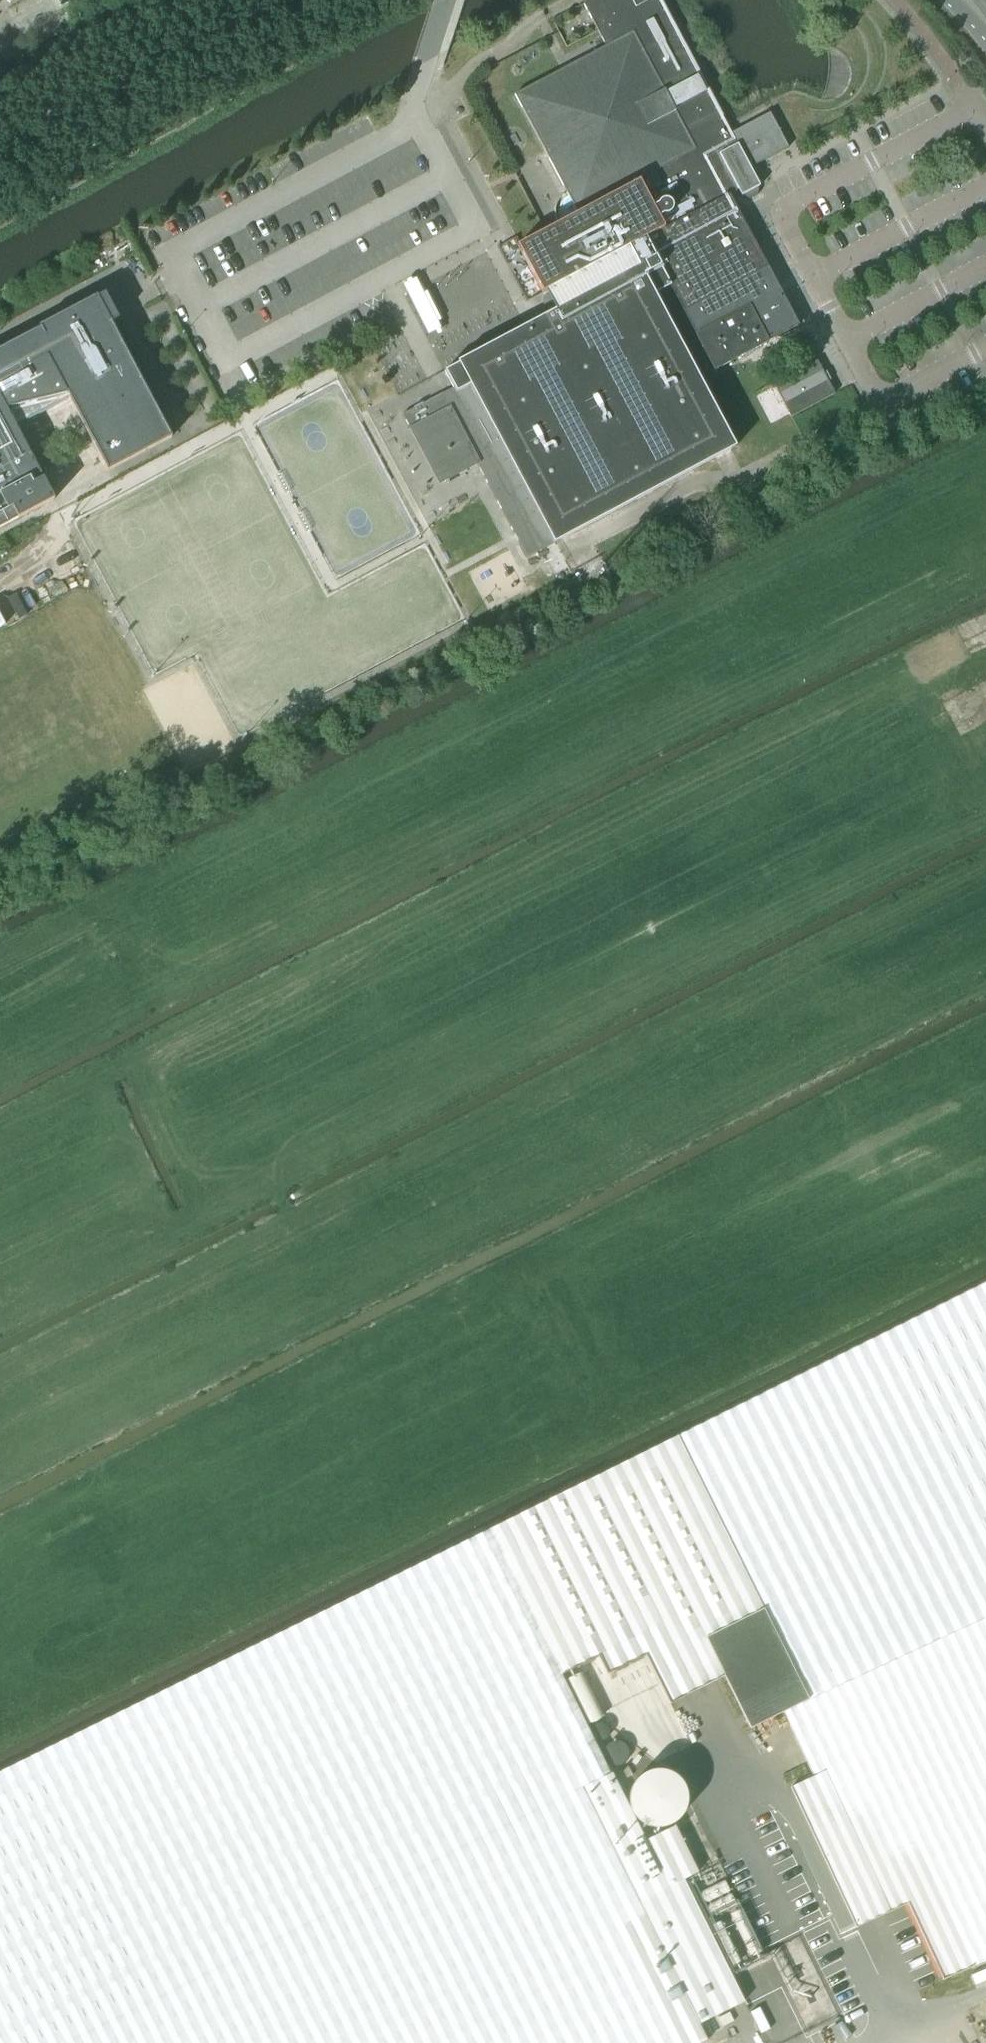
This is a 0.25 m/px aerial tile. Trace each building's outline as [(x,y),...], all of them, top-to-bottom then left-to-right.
[(402,412),(411,429),(416,427),(443,477),(442,477),(443,479),(476,461),(526,556),(735,445),(698,376),(798,323),(729,193),(738,188),(741,194),(743,193),(744,193),(744,194),(745,194),(745,195),(746,195),(746,196),(747,196),(748,196),(749,196),(749,197),(750,197),(751,197),(752,196),(753,196),(754,196),(754,195),(755,195),(756,194),(757,193),(757,192),(758,191),(758,190),(758,189),(758,188),(758,187),(757,186),(757,185),(759,184),(750,166),(788,146),(769,111),(731,131),(662,0),(586,0),(583,2),(606,44),(515,93),(578,211),(516,244),(541,291),(545,290),(546,292),(545,293),(544,293),(544,294),(543,294),(543,295),(543,296),(542,296),(542,297),(542,298),(542,299),(542,300),(542,301),(542,302),(543,302),(543,303),(544,304),(545,305),(546,306),(547,306),(548,306),(549,306),(550,307),(551,306),(552,306),(553,306),(554,308),(456,360),(457,362),(444,369),(455,391),(450,393),(444,396),(442,391),(402,412)] [(47,355),(107,470),(171,436),(110,321),(118,317),(104,292),(0,347),(0,379),(47,355)] [(817,359),(773,382),(790,415),(834,392),(817,359)] [(52,499),(0,397),(0,526),(52,499)] [(0,1770),(0,2042),(62,2042),(582,1786),(609,1771),(561,1673),(578,1664),(579,1664),(597,1655),(606,1673),(645,1653),(669,1702),(669,1701),(723,1675),(749,1727),(757,1723),(783,1710),(789,1723),(813,1776),(790,1786),(855,1926),(906,1903),(941,1977),(938,1979),(938,1980),(985,1959),(985,1280),(902,1321),(661,1442),(489,1528),(0,1770)] [(609,1771),(582,1786),(698,2022),(743,2001),(682,1878),(697,1871),(674,1824),(645,1838),(611,1770),(609,1771)] [(62,2042),(698,2042),(706,2039),(698,2022),(582,1786),(62,2042)]
